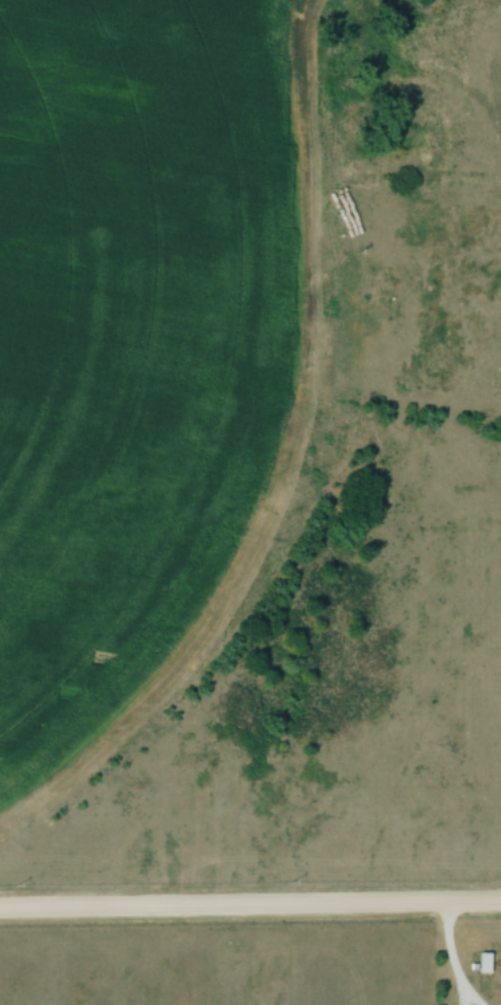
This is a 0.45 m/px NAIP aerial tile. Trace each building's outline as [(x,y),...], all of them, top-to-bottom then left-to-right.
[(487,973),(487,954),(477,954),(477,973),(487,973)]
